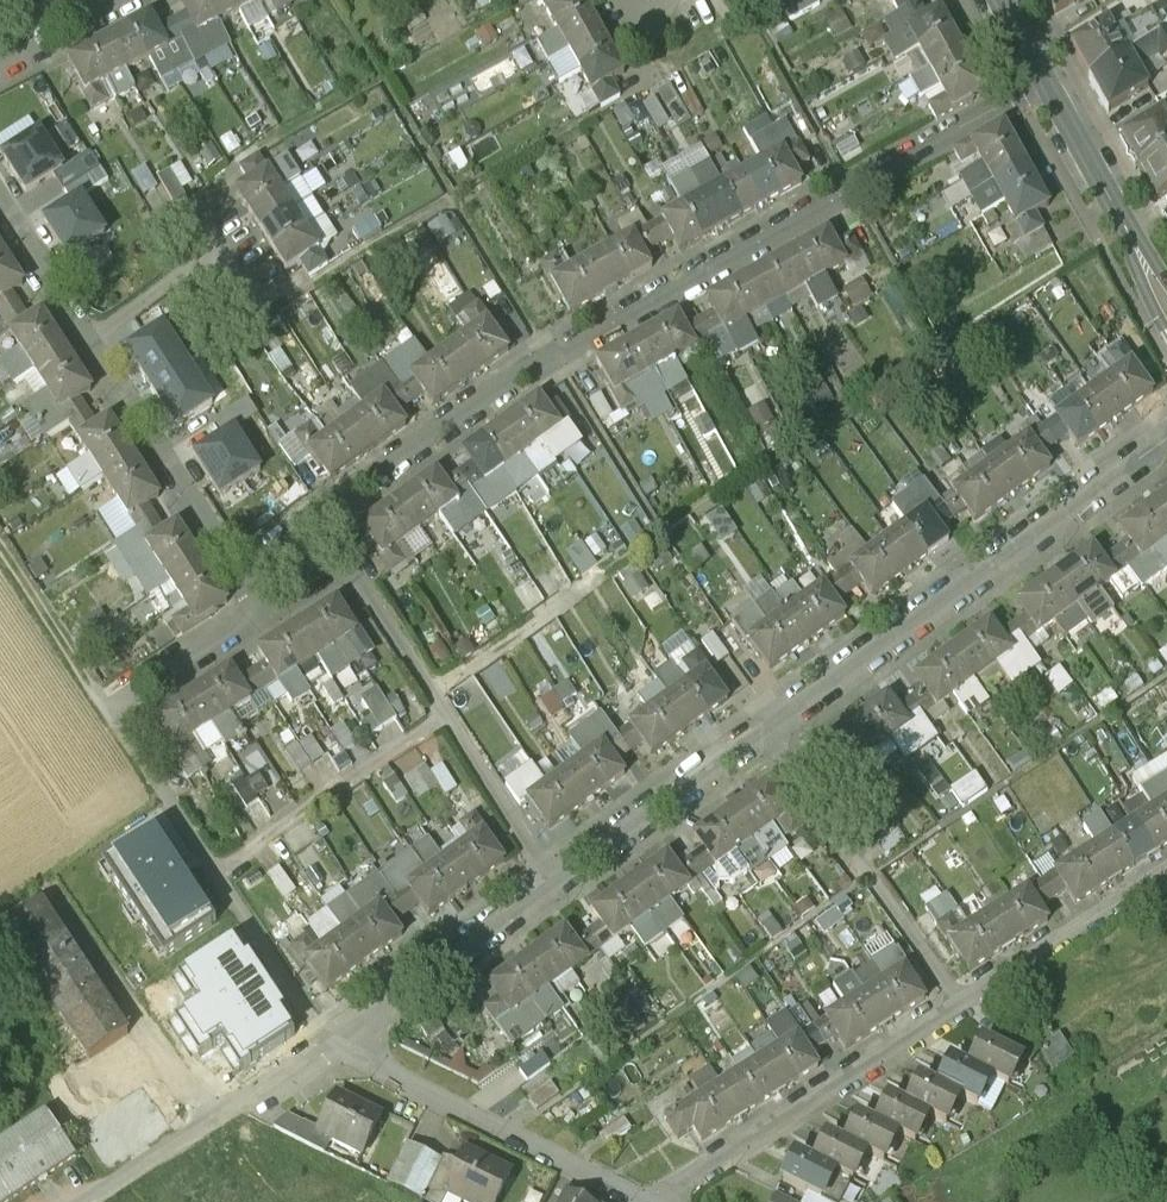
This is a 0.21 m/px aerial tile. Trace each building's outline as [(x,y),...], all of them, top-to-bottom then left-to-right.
[(61,0),(34,0),(40,12),(61,1),(61,0)] [(181,0),(188,14),(173,22),(182,41),(194,62),(230,43),(219,22),(207,0),(181,0)] [(233,0),(207,0),(219,22),(239,12),(233,0)] [(239,12),(259,1),(258,0),(233,0),(239,12)] [(276,14),(291,6),(288,0),(269,0),(276,14)] [(547,11),(546,12),(557,32),(558,33),(590,14),(583,0),(567,0),(565,1),(565,0),(540,0),(547,11)] [(781,7),(789,22),(819,6),(815,0),(793,0),(781,7)] [(900,14),(918,3),(916,0),(892,0),(900,14)] [(1055,16),(1084,0),(1046,0),(1055,16)] [(900,14),(886,21),(894,35),(886,40),(897,61),(919,49),(951,31),(940,10),(926,18),(918,3),(900,14)] [(848,7),(832,17),(843,34),(859,25),(848,7)] [(590,14),(558,33),(557,32),(533,45),(537,53),(542,50),(549,64),(569,53),(569,52),(602,34),(590,14)] [(173,22),(158,30),(151,16),(129,27),(147,60),(149,59),(161,79),(193,62),(182,41),(173,22)] [(1107,23),(1071,45),(1089,78),(1127,55),(1107,23)] [(147,60),(129,27),(109,37),(127,71),(147,60)] [(951,31),(919,49),(929,69),(962,51),(951,31)] [(1089,78),(1108,113),(1148,89),(1136,70),(1157,57),(1161,62),(1166,58),(1166,31),(1127,55),(1089,78)] [(602,34),(569,52),(569,53),(580,72),(613,54),(602,34)] [(127,71),(109,37),(89,48),(107,81),(127,71)] [(89,48),(68,59),(75,72),(66,76),(70,85),(77,81),(92,110),(106,102),(98,85),(107,81),(89,48)] [(962,51),(929,69),(940,89),(973,71),(962,51)] [(613,54),(580,72),(592,93),(600,108),(619,97),(610,82),(624,75),(613,54)] [(857,55),(838,65),(845,77),(864,67),(857,55)] [(474,75),(479,88),(507,77),(502,64),(474,75)] [(360,66),(344,75),(352,88),(367,78),(360,66)] [(973,71),(940,89),(945,97),(928,106),(937,121),(973,101),(972,99),(985,92),(973,71)] [(709,112),(698,88),(683,95),(679,84),(648,98),(662,127),(680,119),(683,125),(709,112)] [(1161,112),(1121,136),(1138,167),(1166,149),(1166,121),(1161,112)] [(989,130),(953,150),(961,164),(952,169),(957,178),(957,179),(958,179),(982,165),(982,164),(1015,146),(1003,125),(990,132),(989,130)] [(63,170),(39,134),(3,157),(26,193),(54,176),(63,170)] [(798,143),(783,152),(793,171),(809,163),(798,143)] [(1015,146),(982,164),(982,165),(993,184),(1026,166),(1015,146)] [(1138,167),(1156,200),(1166,194),(1166,149),(1138,167)] [(459,151),(444,160),(452,175),(468,166),(459,151)] [(783,152),(762,163),(780,196),(801,184),(793,171),(783,152)] [(54,176),(64,192),(99,169),(89,153),(63,170),(54,176)] [(268,172),(267,172),(258,157),(240,169),(250,183),(236,192),(249,212),(281,192),(268,172)] [(742,174),(738,177),(735,172),(741,169),(737,163),(727,168),(721,157),(709,163),(722,186),(741,218),(761,207),(742,174)] [(762,163),(742,174),(761,207),(780,196),(762,163)] [(164,173),(180,200),(192,193),(176,166),(164,173)] [(1026,166),(993,184),(973,196),(983,215),(1004,203),(1037,185),(1026,166)] [(64,192),(72,203),(81,198),(108,181),(101,169),(99,169),(64,192)] [(156,188),(145,169),(134,176),(145,194),(156,188)] [(957,178),(947,183),(949,187),(959,182),(958,179),(957,179),(957,178)] [(1037,185),(1004,203),(1015,224),(1006,229),(1014,245),(1043,229),(1034,214),(1048,206),(1037,185)] [(722,186),(702,197),(721,229),(741,218),(722,186)] [(281,192),(249,212),(261,231),(293,211),(281,192)] [(721,229),(702,197),(683,208),(701,240),(721,229)] [(105,235),(81,198),(72,203),(44,221),(68,258),(105,235)] [(683,208),(662,219),(662,220),(648,228),(658,246),(673,238),(680,252),(701,240),(683,208)] [(293,211),(261,231),(274,250),(305,230),(293,211)] [(648,228),(633,236),(643,254),(658,246),(648,228)] [(305,230),(274,250),(286,270),(300,261),(309,276),(327,265),(317,250),(318,250),(305,230)] [(835,246),(827,233),(806,244),(825,277),(846,265),(845,264),(860,256),(850,238),(835,246)] [(1046,235),(1019,249),(1025,261),(1052,247),(1046,235)] [(633,236),(612,247),(630,280),(651,268),(643,254),(633,236)] [(825,277),(806,244),(787,255),(805,288),(816,309),(836,298),(825,277)] [(630,280),(612,247),(592,258),(610,291),(630,280)] [(11,265),(0,248),(0,272),(11,265)] [(805,288),(787,255),(767,266),(785,299),(805,288)] [(590,302),(572,269),(564,274),(555,258),(540,266),(560,302),(563,301),(570,314),(590,302)] [(610,291),(592,258),(572,269),(590,302),(610,291)] [(0,272),(0,316),(2,319),(19,307),(10,293),(24,285),(11,265),(0,272)] [(767,266),(747,277),(765,310),(785,299),(767,266)] [(386,296),(373,276),(363,283),(376,303),(386,296)] [(765,310),(747,277),(727,288),(745,321),(765,310)] [(745,321),(727,288),(706,300),(714,314),(700,322),(710,340),(724,332),(736,353),(757,342),(745,321)] [(502,339),(478,305),(464,315),(475,330),(467,336),(489,366),(508,352),(500,340),(502,339)] [(28,321),(19,307),(2,319),(10,333),(23,353),(54,333),(41,313),(28,321)] [(685,330),(677,316),(657,328),(675,360),(696,349),(695,348),(710,340),(700,322),(685,330)] [(449,337),(440,323),(433,328),(443,341),(449,337)] [(186,363),(163,328),(127,351),(150,386),(186,363)] [(675,360),(657,328),(637,339),(655,371),(675,360)] [(467,336),(463,330),(448,341),(449,341),(445,344),(449,349),(470,379),(489,366),(467,336)] [(54,333),(23,353),(35,372),(66,352),(54,333)] [(637,339),(636,338),(595,361),(602,374),(600,375),(621,413),(624,411),(623,410),(634,404),(637,409),(667,392),(637,339)] [(1146,380),(1121,346),(1108,356),(1119,371),(1111,377),(1133,407),(1152,393),(1144,381),(1146,380)] [(291,366),(279,349),(268,356),(281,374),(291,366)] [(470,379),(449,349),(430,362),(452,392),(470,379)] [(720,360),(714,350),(707,354),(712,364),(720,360)] [(66,352),(35,372),(47,391),(79,371),(66,352)] [(430,362),(413,374),(402,359),(386,371),(397,387),(398,387),(410,404),(424,393),(433,406),(452,392),(430,362)] [(186,363),(150,386),(175,425),(211,402),(186,363)] [(47,391),(27,404),(49,438),(69,425),(70,425),(87,414),(78,400),(91,391),(79,371),(47,391)] [(1133,407),(1111,377),(1097,387),(1093,390),(1115,420),(1133,407)] [(1093,381),(1088,385),(1092,390),(1093,390),(1097,387),(1093,381)] [(397,387),(384,396),(365,410),(387,440),(406,426),(396,413),(410,404),(398,387),(397,387)] [(1115,420),(1093,390),(1092,390),(1074,403),(1096,433),(1115,420)] [(613,415),(600,393),(589,400),(601,421),(613,415)] [(573,442),(549,408),(547,409),(538,398),(519,412),(541,442),(549,436),(560,452),(573,442)] [(365,410),(356,399),(338,411),(346,423),(368,453),(387,440),(365,410)] [(248,400),(214,421),(224,437),(258,416),(248,400)] [(752,410),(765,435),(782,426),(769,401),(752,410)] [(1074,403),(1055,418),(1042,428),(1054,445),(1068,435),(1077,447),(1096,433),(1074,403)] [(519,412),(501,425),(522,455),(540,443),(541,442),(519,412)] [(109,419),(96,428),(87,414),(70,425),(69,425),(78,439),(91,459),(122,439),(109,419)] [(368,453),(346,423),(328,437),(350,467),(368,453)] [(522,455),(501,425),(482,438),(504,468),(522,455)] [(350,467),(328,437),(320,442),(309,427),(296,437),(314,463),(308,467),(314,475),(322,469),(331,481),(350,467)] [(1042,428),(1028,438),(1028,437),(1008,451),(1030,481),(1050,467),(1040,454),(1054,445),(1042,428)] [(234,431),(194,457),(220,497),(260,472),(234,431)] [(560,452),(549,436),(541,442),(540,443),(551,458),(560,452)] [(504,468),(482,438),(463,452),(472,465),(459,475),(471,492),(479,504),(489,497),(510,483),(502,470),(504,468)] [(122,439),(91,459),(103,478),(134,458),(122,439)] [(1008,451),(952,492),(965,509),(974,522),(1030,481),(1008,451)] [(134,458),(103,478),(115,497),(146,477),(134,458)] [(459,475),(445,485),(436,472),(416,486),(438,516),(458,502),(457,502),(471,492),(459,475)] [(146,477),(115,497),(128,518),(128,517),(137,531),(155,520),(146,506),(159,497),(146,477)] [(438,516),(416,486),(398,499),(420,529),(438,516)] [(965,509),(952,492),(939,502),(952,519),(965,509)] [(1163,497),(1162,496),(1156,500),(1166,515),(1166,494),(1163,497)] [(495,506),(489,497),(479,504),(486,513),(495,506)] [(890,505),(885,498),(879,503),(884,509),(890,505)] [(420,529),(398,499),(380,513),(402,543),(420,529)] [(1156,500),(1150,505),(1151,506),(1139,515),(1161,545),(1166,540),(1166,515),(1156,500)] [(939,502),(926,512),(925,511),(906,525),(928,556),(947,542),(938,529),(952,519),(939,502)] [(723,511),(709,520),(716,531),(729,521),(723,511)] [(380,513),(361,526),(369,538),(361,544),(367,552),(373,547),(391,573),(405,564),(394,548),(402,543),(380,513)] [(1139,515),(1119,529),(1129,541),(1115,551),(1127,568),(1127,569),(1139,585),(1158,572),(1159,574),(1166,568),(1166,564),(1155,549),(1161,545),(1139,515)] [(155,520),(137,531),(146,545),(159,565),(190,545),(177,525),(164,534),(155,520)] [(906,525),(887,539),(910,569),(928,556),(906,525)] [(862,542),(850,527),(844,531),(848,536),(841,541),(849,552),(862,542)] [(603,562),(598,553),(608,547),(598,532),(572,549),(587,572),(603,562)] [(887,539),(869,552),(891,582),(910,569),(887,539)] [(834,563),(830,566),(837,576),(850,566),(869,552),(862,542),(834,563)] [(190,545),(159,565),(171,585),(202,564),(190,545)] [(1115,551),(1101,561),(1092,548),(1073,562),(1095,593),(1114,579),(1114,578),(1127,569),(1127,568),(1115,551)] [(869,552),(850,566),(837,576),(849,593),(863,583),(872,596),(891,582),(869,552)] [(834,563),(830,557),(826,560),(827,563),(830,566),(834,563)] [(1095,593),(1073,562),(1060,571),(1060,570),(1054,575),(1076,606),(1095,593)] [(202,564),(171,585),(183,604),(214,584),(202,564)] [(1076,606),(1054,575),(1048,579),(1048,580),(1036,589),(1058,619),(1054,622),(1065,637),(1087,622),(1076,606)] [(837,576),(823,586),(803,600),(825,630),(844,616),(835,603),(849,593),(837,576)] [(214,584),(183,604),(188,612),(173,622),(182,636),(216,613),(215,611),(227,604),(214,584)] [(1036,589),(1017,603),(1026,616),(1012,626),(1025,643),(1038,633),(1039,633),(1054,622),(1058,619),(1036,589)] [(781,607),(771,594),(753,607),(767,626),(789,656),(807,643),(781,607)] [(803,600),(789,610),(785,604),(781,607),(807,643),(825,630),(803,600)] [(344,614),(336,601),(316,614),(336,646),(344,640),(354,656),(369,647),(346,612),(344,614)] [(336,646),(316,614),(297,627),(317,658),(330,678),(349,666),(336,646)] [(759,632),(748,617),(735,626),(759,660),(761,659),(770,670),(789,656),(767,626),(759,632)] [(182,636),(173,622),(167,626),(176,639),(182,636)] [(1012,626),(999,636),(989,623),(970,637),(992,667),(995,665),(1012,653),(1011,652),(1025,643),(1012,626)] [(317,658),(297,627),(278,639),(298,670),(317,658)] [(729,657),(713,634),(701,642),(717,665),(729,657)] [(992,667),(970,637),(958,646),(957,645),(951,649),(974,680),(982,692),(1004,676),(995,665),(992,667)] [(298,670),(278,639),(258,651),(267,665),(253,674),(264,691),(272,704),(286,696),(291,703),(309,691),(296,671),(298,670)] [(720,688),(689,644),(668,659),(685,685),(686,685),(708,715),(727,701),(718,689),(720,688)] [(974,680),(951,649),(945,653),(946,654),(934,663),(955,694),(974,680)] [(955,694),(934,663),(914,677),(924,690),(910,700),(922,717),(936,707),(947,699),(953,707),(959,703),(953,695),(955,694)] [(685,685),(672,665),(654,679),(659,686),(689,728),(708,715),(686,685),(685,685)] [(239,683),(230,670),(210,683),(230,714),(250,701),(250,700),(264,691),(253,674),(239,683)] [(649,693),(639,680),(631,687),(634,691),(644,705),(653,698),(649,693)] [(343,699),(332,682),(323,688),(333,705),(343,699)] [(211,726),(230,714),(210,683),(191,695),(211,726)] [(568,683),(554,692),(562,705),(576,696),(568,683)] [(689,728),(659,686),(649,693),(653,698),(644,705),(648,712),(649,711),(671,742),(689,728)] [(634,691),(621,701),(631,714),(644,705),(634,691)] [(396,720),(378,692),(362,703),(374,721),(362,729),(368,739),(396,720)] [(211,726),(191,695),(172,707),(202,754),(222,742),(211,726)] [(910,700),(896,710),(887,697),(868,711),(890,741),(908,728),(914,735),(919,732),(926,743),(935,737),(922,717),(910,700)] [(202,754),(172,707),(152,720),(160,732),(151,737),(156,745),(162,741),(180,769),(193,760),(200,771),(205,768),(209,765),(202,754)] [(671,742),(649,711),(648,712),(630,726),(617,736),(629,753),(642,743),(652,756),(671,742)] [(890,741),(868,711),(856,720),(855,719),(843,728),(843,729),(812,751),(820,763),(819,765),(832,783),(845,773),(890,741)] [(603,717),(570,741),(572,744),(605,790),(624,776),(615,763),(629,753),(617,736),(603,717)] [(356,746),(343,725),(331,733),(344,753),(356,746)] [(311,738),(299,746),(312,766),(324,758),(311,738)] [(605,790),(572,744),(554,756),(566,772),(565,772),(587,803),(605,790)] [(311,766),(297,745),(285,752),(299,774),(311,766)] [(193,760),(180,769),(187,779),(200,771),(193,760)] [(442,766),(431,773),(445,796),(457,788),(442,766)] [(568,816),(547,786),(539,791),(521,767),(508,777),(532,811),(526,816),(532,824),(540,818),(549,830),(568,816)] [(209,773),(205,768),(200,771),(204,777),(209,773)] [(429,791),(415,771),(404,779),(417,799),(429,791)] [(565,772),(547,786),(568,816),(587,803),(565,772)] [(240,773),(228,781),(231,786),(243,778),(240,773)] [(845,773),(832,783),(843,798),(856,789),(845,773)] [(1139,791),(1152,811),(1166,835),(1166,773),(1139,791)] [(259,803),(243,778),(231,786),(247,810),(259,803)] [(778,794),(769,782),(750,796),(772,826),(780,821),(793,811),(780,793),(778,794)] [(772,826),(750,796),(749,795),(737,804),(733,799),(727,803),(731,809),(753,840),(768,860),(786,846),(772,826)] [(753,840),(731,809),(725,813),(725,814),(713,823),(735,853),(753,840)] [(804,827),(793,811),(780,821),(791,836),(804,827)] [(1152,811),(1133,824),(1153,856),(1160,852),(1159,851),(1166,846),(1166,835),(1152,811)] [(970,814),(962,820),(967,828),(976,822),(970,814)] [(473,815),(459,825),(460,827),(453,832),(459,840),(463,846),(485,876),(504,863),(495,851),(497,849),(478,823),(479,822),(473,815)] [(735,853),(713,823),(694,837),(703,850),(690,859),(702,876),(715,866),(716,867),(735,853)] [(1133,824),(1114,836),(1134,867),(1146,859),(1147,860),(1153,856),(1133,824)] [(177,864),(154,830),(101,865),(163,958),(216,923),(187,879),(184,881),(174,866),(177,864)] [(1134,867),(1114,836),(1095,847),(1094,848),(1115,880),(1121,877),(1121,876),(1134,867)] [(463,846),(459,840),(440,855),(444,860),(445,860),(466,890),(485,876),(463,846)] [(1095,847),(1091,840),(1086,843),(1091,850),(1094,848),(1095,847)] [(1081,856),(1075,846),(1069,850),(1075,860),(1081,856)] [(1115,880),(1094,848),(1081,856),(1075,860),(1095,892),(1108,884),(1109,885),(1115,880)] [(426,873),(412,854),(380,878),(382,881),(394,897),(406,914),(420,904),(429,917),(448,903),(426,873)] [(690,859),(676,869),(667,856),(647,870),(669,901),(689,886),(688,886),(702,876),(690,859)] [(466,890),(445,860),(444,860),(426,873),(448,903),(466,890)] [(1075,860),(1055,873),(1056,873),(1042,882),(1053,900),(1067,891),(1075,904),(1095,892),(1075,860)] [(295,891),(278,868),(267,876),(284,899),(295,891)] [(669,901),(647,870),(635,879),(634,878),(628,883),(651,914),(665,932),(683,919),(669,901)] [(382,881),(351,904),(362,920),(380,906),(380,907),(394,897),(382,881)] [(1027,891),(1007,904),(1027,935),(1047,923),(1039,909),(1053,900),(1042,882),(1028,892),(1027,891)] [(651,914),(628,883),(622,887),(623,888),(611,897),(633,927),(651,914)] [(295,891),(284,899),(289,906),(300,897),(295,891)] [(989,960),(969,928),(959,911),(947,894),(925,909),(936,926),(959,961),(961,960),(969,972),(989,960)] [(394,897),(380,907),(380,906),(362,920),(361,920),(382,951),(402,937),(393,924),(406,914),(394,897)] [(611,897),(591,911),(601,924),(587,933),(599,950),(613,940),(613,941),(633,927),(611,897)] [(351,904),(348,899),(329,913),(343,933),(342,933),(364,964),(382,951),(361,920),(362,920),(351,904)] [(1027,935),(1007,904),(988,916),(1008,949),(1015,945),(1014,944),(1027,935)] [(127,1035),(42,906),(5,930),(90,1060),(127,1035)] [(969,928),(989,960),(1002,952),(1002,953),(1008,949),(988,916),(969,928)] [(342,933),(339,929),(335,932),(334,931),(328,935),(318,921),(309,928),(312,933),(323,948),(324,947),(346,977),(364,964),(342,933)] [(574,943),(564,930),(545,944),(567,975),(571,972),(586,961),(586,960),(599,950),(587,933),(574,943)] [(323,948),(312,933),(305,937),(291,947),(310,973),(304,978),(310,986),(318,980),(326,991),(346,977),(324,947),(323,948)] [(242,1069),(292,1035),(280,1017),(284,1014),(248,961),(245,964),(232,944),(181,978),(201,1007),(177,1023),(199,1055),(223,1040),(242,1069)] [(545,944),(533,953),(532,952),(526,957),(549,988),(553,985),(560,996),(563,994),(578,982),(571,972),(567,975),(545,944)] [(615,972),(602,954),(597,958),(600,962),(598,964),(608,977),(615,972)] [(549,988),(526,957),(520,961),(521,962),(509,971),(530,1001),(548,988),(549,988)] [(904,1014),(884,982),(874,966),(855,979),(865,994),(886,1027),(892,1023),(891,1022),(904,1014)] [(904,969),(884,982),(904,1014),(924,1001),(904,969)] [(509,971),(489,985),(498,998),(484,1008),(510,1045),(544,1021),(530,1001),(509,971)] [(563,994),(560,996),(553,985),(549,988),(548,988),(563,1009),(570,1005),(563,994)] [(865,994),(846,1006),(866,1038),(879,1030),(879,1031),(886,1027),(865,994)] [(866,1038),(846,1006),(826,1019),(837,1037),(846,1051),(866,1038)] [(819,1024),(809,1007),(801,1012),(811,1029),(812,1029),(819,1024)] [(798,1037),(785,1017),(767,1028),(780,1048),(777,1050),(798,1081),(818,1069),(809,1055),(823,1046),(812,1029),(811,1029),(798,1038),(798,1037)] [(819,1024),(812,1029),(823,1046),(837,1037),(826,1020),(819,1024)] [(1037,1049),(1008,1034),(1001,1049),(1022,1059),(1022,1060),(1030,1063),(1037,1049)] [(1001,1049),(984,1040),(970,1068),(991,1079),(1008,1088),(1022,1060),(1022,1059),(1001,1049)] [(462,1050),(453,1068),(487,1085),(496,1067),(462,1050)] [(777,1050),(758,1062),(779,1094),(785,1090),(785,1089),(798,1081),(777,1050)] [(523,1066),(529,1077),(554,1064),(549,1053),(523,1066)] [(758,1062),(754,1055),(751,1057),(755,1064),(739,1074),(759,1106),(772,1097),(773,1099),(779,1094),(758,1062)] [(952,1060),(939,1087),(960,1098),(977,1106),(991,1079),(970,1068),(952,1060)] [(716,1079),(710,1070),(691,1083),(701,1098),(721,1130),(734,1122),(735,1123),(741,1119),(720,1086),(716,1079)] [(724,1083),(720,1086),(741,1119),(747,1115),(746,1114),(759,1106),(739,1074),(724,1083)] [(720,1077),(716,1079),(720,1086),(724,1083),(720,1077)] [(939,1087),(922,1079),(907,1106),(929,1117),(946,1125),(960,1098),(939,1087)] [(550,1084),(528,1099),(536,1110),(558,1095),(550,1084)] [(381,1117),(336,1095),(319,1132),(318,1134),(329,1139),(355,1152),(364,1135),(370,1139),(381,1117)] [(907,1106),(890,1097),(876,1125),(898,1136),(915,1144),(929,1117),(907,1106)] [(721,1130),(701,1098),(681,1111),(677,1105),(664,1114),(668,1120),(666,1121),(678,1140),(693,1130),(701,1143),(721,1130)] [(876,1125),(859,1116),(845,1144),(866,1155),(884,1163),(898,1136),(876,1125)] [(0,1149),(0,1190),(8,1201),(13,1201),(76,1160),(47,1117),(0,1149)] [(623,1120),(600,1135),(607,1146),(630,1131),(623,1120)] [(319,1132),(303,1124),(296,1139),(322,1153),(329,1139),(318,1134),(319,1132)] [(845,1144),(828,1135),(814,1163),(851,1181),(852,1182),(866,1155),(845,1144)] [(406,1147),(387,1185),(420,1201),(430,1183),(439,1166),(440,1164),(406,1147)] [(465,1153),(454,1174),(439,1166),(430,1183),(445,1191),(444,1193),(461,1201),(497,1201),(501,1194),(495,1190),(502,1175),(509,1178),(510,1176),(465,1153)] [(797,1154),(783,1182),(807,1195),(821,1201),(822,1200),(824,1196),(835,1201),(840,1201),(851,1181),(814,1163),(797,1154)] [(0,1190),(0,1201),(8,1201),(0,1190)] [(565,1193),(561,1201),(582,1201),(565,1193)]
